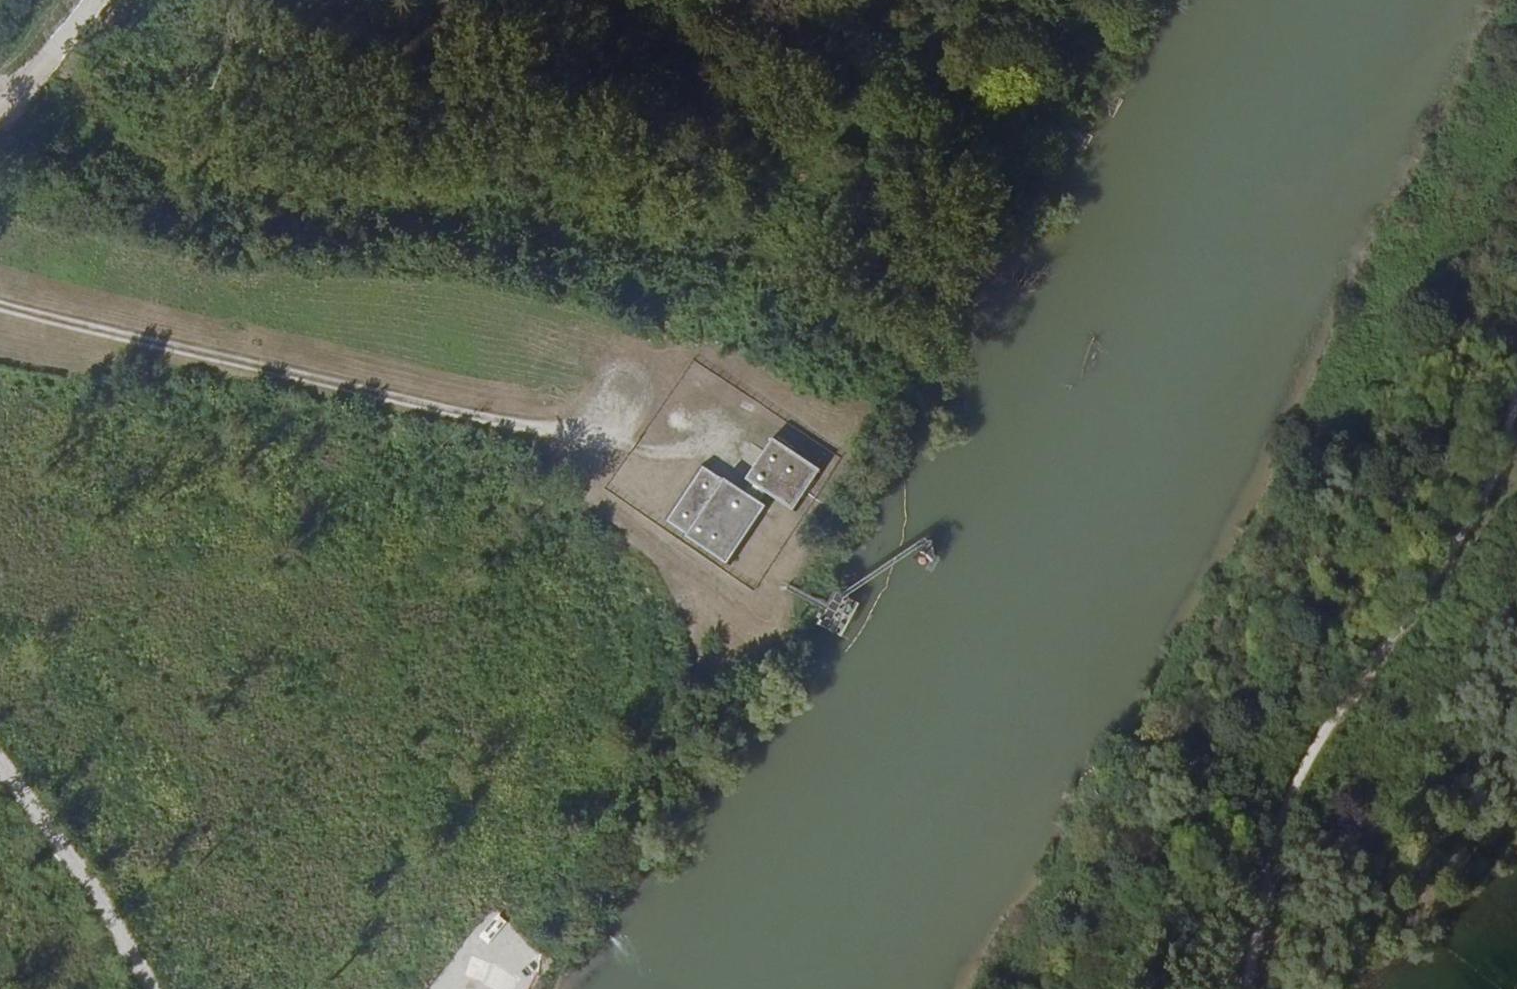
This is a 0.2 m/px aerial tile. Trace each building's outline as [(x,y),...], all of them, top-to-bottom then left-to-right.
[(830,470),(779,436),(752,477),(803,512),(830,470)] [(734,563),(772,504),(730,477),(729,478),(709,465),(673,520),(692,534),(734,563)]
